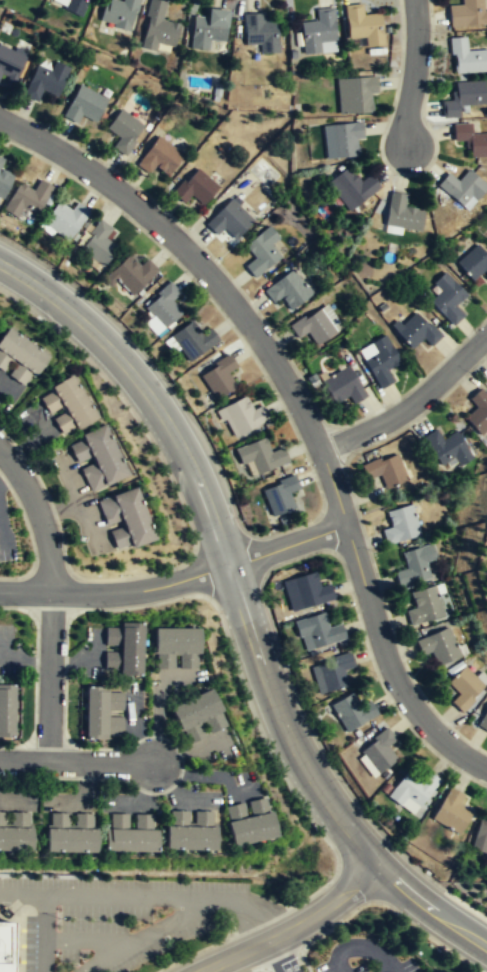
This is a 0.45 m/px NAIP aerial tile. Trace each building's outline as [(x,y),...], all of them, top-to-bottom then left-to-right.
[(85,7),(85,6),(88,0),(67,0),(63,8),(81,17),(85,7)] [(121,4),(109,0),(106,0),(99,23),(129,32),(139,0),(122,0),(121,4)] [(174,51),(178,25),(163,22),(166,2),(154,0),(148,0),(141,45),(174,51)] [(486,24),(486,11),(484,11),(483,0),(461,0),(461,4),(458,4),(448,4),(449,26),(486,24)] [(345,4),(346,16),(347,16),(348,26),(349,37),(366,35),(367,45),(376,44),(385,44),(383,32),(382,23),(380,12),(364,13),(362,2),(345,4)] [(334,6),(335,18),(336,27),(337,40),(321,41),(322,51),(313,52),(303,53),(302,32),(301,21),(317,19),(316,8),(334,6)] [(225,43),(228,12),(207,10),(206,19),(193,18),(190,50),(210,51),(210,42),(225,43)] [(280,52),(280,40),(279,40),(279,31),(278,20),(264,20),(264,12),(254,12),(243,13),(245,32),(245,44),(262,43),(262,53),(280,52)] [(449,37),(450,73),(486,72),(486,49),(467,49),(467,36),(449,37)] [(21,69),(26,57),(0,44),(0,76),(1,74),(15,80),(21,69)] [(70,67),(61,87),(56,97),(42,89),(36,102),(22,95),(30,79),(32,74),(36,64),(50,70),(55,60),(62,64),(70,67)] [(373,111),(373,107),(372,101),(371,92),(378,91),(378,83),(377,75),(370,75),(369,76),(358,76),(337,78),(339,113),(373,111)] [(442,118),(459,117),(459,105),(486,104),(485,81),(452,82),(452,100),(441,101),(442,118)] [(108,99),(101,110),(95,122),(81,114),(76,122),(62,115),(73,95),(80,83),(108,99)] [(143,124),(136,134),(132,139),(135,141),(125,155),(112,146),(119,136),(106,127),(114,117),(121,108),(143,124)] [(359,155),(359,150),(358,145),(357,145),(356,137),(364,137),(363,129),(362,121),(343,123),(333,124),(337,157),(359,155)] [(472,134),(472,124),(453,124),(453,142),(466,142),(466,157),(486,157),(486,133),(472,134)] [(183,153),(176,164),(168,175),(152,164),(147,172),(136,164),(150,145),(158,135),(183,153)] [(1,170),(5,160),(0,158),(0,198),(3,199),(13,174),(1,170)] [(349,210),(380,186),(376,180),(370,173),(360,181),(359,180),(361,180),(357,175),(353,170),(348,165),(340,172),(327,182),(349,210)] [(219,186),(211,195),(203,204),(191,194),(184,202),(177,197),(172,192),(183,179),(186,181),(190,176),(197,167),(219,186)] [(466,209),(453,198),(436,184),(441,177),(447,171),(456,180),(467,168),(474,174),(481,180),(482,180),(486,185),(466,209)] [(53,188),(40,180),(33,191),(19,183),(7,203),(35,219),(53,188)] [(425,210),(417,209),(417,207),(411,206),(405,205),(407,194),(399,192),(392,191),(391,193),(390,193),(387,214),(385,224),(421,231),(423,221),(425,210)] [(231,197),(255,221),(237,240),(223,227),(216,234),(205,223),(231,197)] [(70,211),(59,203),(44,223),(69,241),(89,213),(76,203),(70,211)] [(80,249),(104,267),(118,247),(106,239),(113,230),(100,221),(80,249)] [(281,256),(273,263),(254,277),(245,265),(255,257),(245,244),(253,238),(269,224),(279,238),(272,244),(281,256)] [(484,252),(486,256),(486,275),(483,270),(471,280),(463,271),(455,261),(476,243),(484,252)] [(139,267),(128,256),(109,274),(131,297),(158,270),(146,259),(139,267)] [(311,293),(290,309),(281,297),(273,303),(263,290),(293,268),(311,293)] [(453,325),(465,315),(456,305),(460,300),(461,301),(468,294),(460,286),(454,279),(453,280),(445,272),(440,277),(434,282),(441,290),(432,299),(431,301),(443,314),(443,315),(453,325)] [(180,294),(170,283),(145,308),(165,329),(182,312),(172,302),(180,294)] [(316,344),(327,338),(337,331),(321,307),(311,315),(306,318),(304,315),(289,325),(297,338),(308,331),(316,344)] [(432,323),(443,335),(431,346),(424,337),(412,348),(404,339),(395,330),(416,311),(429,325),(432,323)] [(217,339),(208,327),(200,333),(190,320),(170,335),(188,361),(217,339)] [(26,388),(47,355),(6,328),(0,337),(0,371),(26,388)] [(381,388),(388,384),(394,380),(388,369),(393,366),(394,366),(402,361),(396,352),(391,344),(385,334),(378,338),(372,342),(377,351),(366,358),(364,359),(373,375),(374,376),(381,388)] [(215,399),(236,386),(228,373),(237,368),(229,355),(199,373),(215,399)] [(348,364),(355,375),(367,395),(360,400),(353,403),(348,395),(335,403),(328,391),(321,380),(324,379),(337,371),(348,364)] [(97,419),(70,376),(37,397),(63,439),(97,419)] [(479,387),(473,392),(467,398),(475,406),(463,417),(470,426),(479,435),(486,428),(486,396),(479,387)] [(269,424),(262,406),(251,411),(246,397),(219,408),(232,439),(269,424)] [(106,428),(67,444),(77,468),(79,467),(89,493),(126,478),(106,428)] [(472,457),(454,430),(442,439),(434,428),(421,436),(440,465),(453,457),(458,466),(472,457)] [(282,449),(270,453),(265,439),(235,449),(241,466),(251,463),(255,475),(287,464),(282,449)] [(398,454),(361,467),(365,478),(379,474),(385,490),(407,482),(398,454)] [(294,510),(290,493),(298,491),(295,478),(262,487),(271,517),(294,510)] [(151,542),(138,490),(99,500),(112,552),(151,542)] [(387,512),(391,528),(383,530),(386,544),(420,536),(412,505),(387,512)] [(432,546),(402,553),(406,571),(395,574),(399,589),(432,581),(428,565),(436,563),(432,546)] [(330,585),(319,588),(315,573),(284,581),(291,612),(334,602),(330,585)] [(411,595),(415,610),(405,612),(409,627),(444,618),(437,588),(411,595)] [(293,622),(298,639),(309,636),(312,651),(346,641),(342,625),(328,629),(324,614),(293,622)] [(141,625),(104,625),(104,650),(104,675),(141,676),(141,625)] [(153,628),(154,669),(199,669),(198,627),(153,628)] [(422,657),(430,653),(436,667),(461,656),(448,628),(416,642),(422,657)] [(310,665),(317,695),(348,688),(344,671),(354,669),(351,656),(310,665)] [(461,712),(486,687),(486,679),(481,674),(476,679),(464,667),(447,684),(457,694),(450,701),(461,712)] [(0,687),(0,737),(14,737),(14,687),(0,687)] [(84,688),(84,739),(121,739),(121,715),(123,715),(122,688),(84,688)] [(170,706),(181,734),(190,731),(193,740),(226,727),(212,690),(170,706)] [(377,715),(368,703),(361,708),(352,694),(330,708),(348,735),(377,715)] [(486,730),(486,710),(477,724),(486,730)] [(376,776),(397,759),(387,748),(395,741),(386,730),(357,753),(376,776)] [(378,774),(364,755),(358,759),(373,778),(378,774)] [(387,798),(413,817),(439,780),(426,770),(419,779),(407,770),(387,798)] [(432,820),(460,833),(471,811),(460,806),(465,796),(447,788),(432,820)] [(275,839),(267,799),(245,803),(247,816),(225,821),(231,848),(275,839)] [(0,812),(0,851),(32,851),(32,812),(0,812)] [(166,812),(165,851),(214,851),(214,812),(190,812),(166,812)] [(95,852),(95,813),(46,813),(46,852),(95,852)] [(156,852),(156,813),(131,814),(131,813),(104,813),(105,852),(156,852)] [(481,820),(471,847),(486,854),(486,822),(481,820)] [(13,923),(0,923),(0,971),(12,971),(13,923)]
